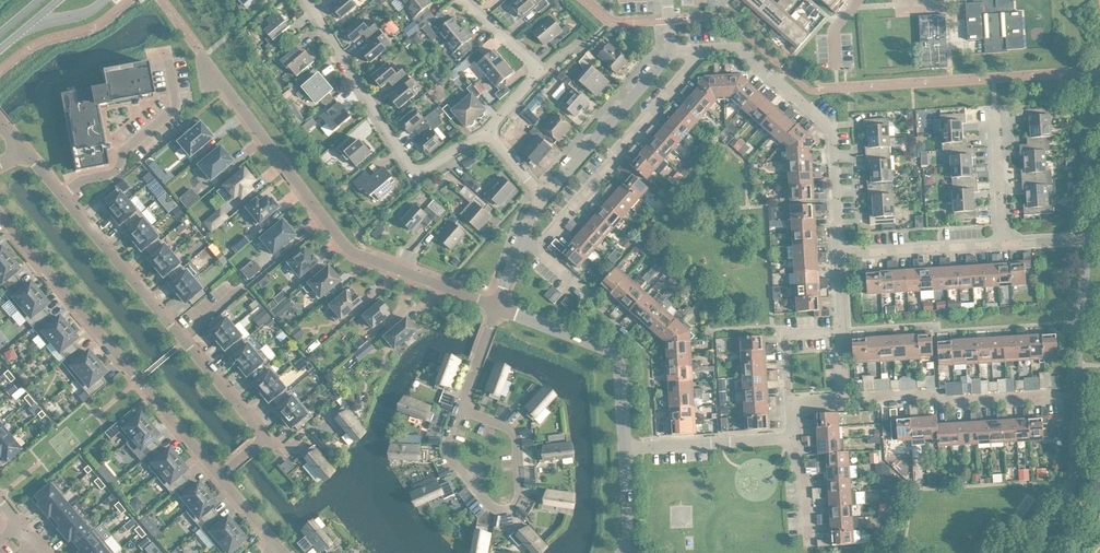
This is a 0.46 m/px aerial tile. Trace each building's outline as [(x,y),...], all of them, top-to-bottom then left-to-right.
[(336,2),(338,4),(336,5),(342,12),(343,10),(345,12),(359,1),(358,0),(339,0),(336,2)] [(408,2),(416,13),(414,14),(416,17),(420,21),(432,11),(428,6),(428,3),(432,0),(411,0),(408,2)] [(550,0),(516,0),(514,2),(523,13),(533,5),(536,2),(540,8),(550,0)] [(756,13),(768,0),(751,0),(750,1),(756,6),(752,10),(756,13)] [(770,18),(786,0),(768,0),(756,13),(760,17),(764,13),(770,18)] [(776,31),(792,12),(787,7),(793,0),(786,0),(770,18),(775,23),(772,27),(776,31)] [(812,0),(808,5),(813,9),(817,4),(812,0)] [(837,9),(841,4),(837,1),(838,0),(828,0),(837,9)] [(969,36),(986,35),(987,49),(1009,48),(1009,45),(1026,44),(1024,8),(1016,8),(1015,3),(1016,3),(1015,0),(967,0),(969,36)] [(817,4),(813,9),(817,13),(821,8),(817,4)] [(276,35),(292,22),(279,7),(269,16),(273,21),(267,26),(271,31),(267,34),(271,39),(267,42),(272,47),(280,40),(276,35)] [(441,9),(429,19),(431,22),(444,12),(441,9)] [(783,30),(789,35),(809,13),(805,10),(798,17),(792,12),(776,31),(780,34),(783,30)] [(921,12),(923,64),(923,65),(924,64),(950,63),(950,62),(947,11),(921,12)] [(439,27),(447,38),(465,23),(456,13),(451,17),(448,17),(444,12),(431,22),(437,29),(439,27)] [(553,13),(535,28),(546,40),(551,36),(555,42),(573,27),(568,21),(563,25),(553,13)] [(809,13),(789,35),(795,41),(792,45),(796,48),(813,30),(806,24),(813,17),(809,13)] [(366,29),(370,34),(381,25),(373,15),(367,20),(363,15),(347,28),(348,29),(347,31),(352,37),(354,36),(355,38),(366,29)] [(394,16),(388,21),(395,29),(401,25),(394,16)] [(416,17),(405,27),(410,33),(422,23),(420,21),(416,17)] [(586,20),(580,25),(587,32),(593,27),(586,20)] [(465,23),(447,38),(456,48),(454,50),(459,56),(472,46),(468,41),(468,38),(474,33),(465,23)] [(381,25),(370,34),(374,39),(364,48),(365,49),(364,51),(369,57),(371,56),(372,58),(388,45),(383,39),(389,35),(381,25)] [(610,27),(606,32),(610,36),(615,31),(610,27)] [(417,30),(412,34),(419,42),(423,38),(423,36),(417,30)] [(610,40),(600,51),(608,58),(607,59),(618,69),(630,55),(619,45),(618,46),(610,40)] [(291,62),(299,71),(316,57),(308,47),(304,51),(302,49),(303,48),(298,43),(283,56),(289,64),(291,62)] [(271,53),(264,45),(259,50),(265,58),(271,53)] [(477,56),(489,71),(506,57),(497,46),(486,55),(478,46),(468,55),(472,60),(477,56)] [(593,62),(597,58),(588,50),(581,57),(586,67),(580,75),(598,91),(610,77),(593,62)] [(506,57),(489,71),(501,86),(497,89),(501,95),(512,86),(504,77),(515,68),(506,57)] [(96,85),(63,91),(66,108),(71,107),(82,166),(110,161),(107,145),(104,146),(93,87),(95,86),(98,101),(111,99),(110,96),(139,90),(140,94),(156,91),(149,58),(133,61),(134,66),(105,71),(107,84),(96,86),(96,85)] [(393,74),(397,79),(408,70),(400,61),(395,65),(390,59),(374,72),(376,74),(374,76),(380,82),(381,81),(383,83),(393,74)] [(573,76),(564,68),(559,73),(569,81),(573,76)] [(320,70),(298,88),(302,93),(309,87),(318,98),(322,95),(331,88),(333,86),(320,70)] [(408,70),(397,79),(402,84),(392,93),(393,95),(392,97),(397,103),(399,102),(401,104),(416,91),(411,84),(416,80),(408,70)] [(732,93),(734,95),(748,79),(750,77),(742,71),(725,72),(726,93),(732,93)] [(720,94),(726,93),(725,72),(707,73),(700,81),(702,82),(703,82),(718,96),(720,94)] [(734,95),(744,103),(758,88),(765,80),(761,76),(755,83),(756,84),(755,85),(748,79),(734,95)] [(474,90),(464,98),(478,114),(480,113),(482,113),(485,112),(486,110),(486,108),(488,106),(478,94),(483,89),(474,79),(469,84),(474,90)] [(710,106),(718,96),(703,82),(702,82),(697,89),(695,87),(696,86),(689,81),(686,85),(710,106)] [(586,105),(591,99),(574,84),(570,89),(567,87),(561,94),(561,96),(562,97),(562,98),(578,112),(585,104),(586,105)] [(701,115),(710,106),(686,85),(682,88),(689,94),(690,93),(691,95),(685,102),(701,115)] [(744,103),(754,112),(775,89),(771,85),(765,92),(766,92),(765,94),(758,88),(744,103)] [(331,88),(322,95),(327,101),(330,98),(335,94),(331,88)] [(754,112),(764,121),(777,105),(770,99),(772,98),(773,98),(779,92),(775,89),(754,112)] [(335,94),(330,98),(334,104),(341,98),(336,93),(335,94)] [(334,104),(324,113),(336,127),(353,112),(341,98),(334,104)] [(478,114),(464,98),(454,106),(449,100),(444,105),(446,107),(453,115),(458,111),(468,123),(470,121),(473,122),(475,120),(476,118),(476,116),(478,114)] [(692,125),(701,115),(685,102),(679,109),(678,107),(678,106),(672,100),(669,104),(692,125)] [(441,101),(426,114),(427,115),(426,116),(430,120),(446,107),(444,105),(441,101)] [(416,124),(420,129),(430,120),(426,116),(427,115),(426,114),(417,103),(401,116),(411,128),(416,124)] [(527,104),(522,110),(527,114),(536,122),(540,117),(535,112),(536,110),(528,103),(527,104)] [(764,121),(774,130),(795,106),(791,103),(785,109),(786,110),(785,112),(777,105),(764,121)] [(683,135),(692,125),(669,104),(665,108),(672,114),(672,113),(674,114),(668,121),(683,135)] [(1032,115),(1032,123),(1053,122),(1052,104),(1027,106),(1027,115),(1032,115)] [(784,139),(785,137),(797,123),(790,117),(792,115),(793,116),(799,109),(795,106),(774,130),(784,139)] [(942,111),(943,128),(964,127),(963,119),(967,119),(967,109),(942,111)] [(558,110),(546,124),(559,135),(572,121),(558,110)] [(304,111),(298,114),(302,120),(307,117),(304,111)] [(870,125),(871,133),(891,132),(890,114),(865,116),(866,125),(870,125)] [(311,116),(303,122),(308,127),(316,121),(311,116)] [(201,118),(179,137),(191,152),(214,133),(212,131),(214,130),(208,123),(207,124),(201,118)] [(732,118),(727,122),(737,131),(741,126),(732,118)] [(430,120),(420,129),(424,134),(419,138),(429,150),(445,137),(435,125),(434,125),(430,120)] [(675,145),(683,135),(668,121),(662,128),(660,127),(661,126),(654,120),(651,124),(675,145)] [(789,141),(790,144),(810,142),(813,142),(812,133),(799,121),(797,123),(785,137),(789,141)] [(458,122),(450,129),(454,135),(462,128),(458,122)] [(1028,131),(1029,140),(1029,141),(1051,139),(1054,139),(1053,122),(1032,123),(1033,131),(1028,131)] [(544,137),(548,133),(537,123),(532,128),(538,133),(525,148),(538,159),(552,144),(544,137)] [(666,155),(675,145),(651,124),(648,128),(654,134),(655,133),(657,134),(650,141),(666,155)] [(944,146),(952,146),(952,145),(969,144),(968,135),(964,135),(964,127),(943,128),(944,146)] [(723,128),(718,132),(719,133),(724,137),(728,133),(723,128)] [(867,141),(867,151),(892,149),(891,132),(871,133),(871,141),(867,141)] [(348,136),(337,146),(342,152),(344,150),(349,156),(351,154),(358,161),(373,148),(372,146),(373,144),(370,141),(368,141),(364,136),(362,135),(358,138),(353,133),(348,136)] [(735,136),(732,140),(739,147),(742,144),(747,139),(742,134),(738,139),(735,136)] [(1026,151),(1027,158),(1047,157),(1047,147),(1052,147),(1051,139),(1029,141),(1029,140),(1021,141),(1022,151),(1026,151)] [(657,165),(666,155),(650,141),(644,148),(643,147),(643,146),(637,140),(634,144),(657,165)] [(221,142),(199,160),(212,176),(234,157),(233,156),(234,155),(230,150),(229,151),(227,149),(228,148),(223,143),(223,144),(221,142)] [(790,144),(790,157),(811,156),(822,155),(822,150),(813,150),(813,152),(811,152),(810,142),(790,144)] [(648,175),(657,165),(634,144),(630,148),(637,153),(638,152),(639,154),(633,161),(648,175)] [(742,144),(739,147),(744,152),(747,148),(742,144)] [(952,145),(952,146),(953,163),(973,161),(973,153),(977,153),(977,144),(969,144),(952,145)] [(697,147),(692,153),(697,157),(702,152),(697,147)] [(872,160),(873,168),(893,166),(892,149),(867,151),(868,160),(872,160)] [(156,156),(150,162),(162,175),(168,170),(156,156)] [(790,157),(791,170),(823,168),(822,163),(814,163),(814,165),(812,165),(811,156),(790,157)] [(1023,166),(1023,176),(1054,174),(1053,166),(1048,167),(1047,157),(1027,158),(1027,166),(1023,166)] [(631,174),(626,180),(641,194),(650,184),(623,160),(619,165),(628,174),(629,173),(631,174)] [(953,163),(954,180),(979,178),(978,169),(974,169),(973,161),(953,163)] [(684,162),(679,167),(685,171),(689,167),(684,162)] [(225,181),(218,187),(228,199),(235,193),(239,190),(242,194),(253,185),(249,181),(255,176),(245,164),(225,181)] [(356,177),(355,178),(362,186),(365,183),(372,192),(376,189),(382,195),(395,184),(396,183),(390,177),(394,173),(386,164),(374,174),(368,167),(367,168),(368,168),(356,178),(356,177)] [(869,176),(870,185),(894,184),(893,166),(873,168),(873,176),(869,176)] [(674,173),(671,177),(676,181),(685,171),(679,167),(674,173)] [(151,168),(144,174),(149,180),(156,175),(151,168)] [(791,170),(792,183),(813,182),(812,173),(814,172),(814,174),(823,173),(823,168),(791,170)] [(482,183),(478,179),(468,169),(463,174),(478,187),(482,183)] [(504,173),(489,190),(501,201),(502,200),(504,200),(507,196),(507,194),(516,184),(504,173)] [(1028,185),(1029,193),(1049,192),(1049,182),(1054,181),(1054,174),(1023,176),(1024,186),(1028,185)] [(156,175),(149,180),(156,187),(162,182),(156,175)] [(954,180),(955,197),(975,196),(975,188),(979,188),(979,178),(954,180)] [(612,179),(609,183),(632,204),(641,194),(626,180),(619,187),(618,186),(619,185),(612,179)] [(467,181),(461,188),(473,198),(469,203),(463,209),(480,224),(492,211),(485,205),(489,200),(477,190),(467,181)] [(813,182),(792,183),(793,197),(829,194),(828,188),(815,188),(815,191),(813,191),(813,182)] [(614,193),(608,200),(624,214),(632,204),(609,183),(605,187),(612,192),(613,191),(614,193)] [(105,202),(113,211),(129,197),(128,197),(118,184),(105,194),(109,199),(105,202)] [(874,194),(875,202),(896,201),(894,184),(870,185),(870,195),(874,194)] [(193,185),(181,195),(188,203),(200,193),(193,185)] [(167,188),(159,195),(170,208),(178,201),(167,188)] [(257,221),(279,203),(272,194),(271,196),(267,192),(260,198),(257,194),(247,203),(250,207),(247,210),(257,221)] [(1049,192),(1029,193),(1029,200),(1025,201),(1026,211),(1056,209),(1055,201),(1050,201),(1049,192)] [(124,217),(127,221),(142,208),(131,195),(128,197),(129,197),(113,211),(120,220),(124,217)] [(408,212),(403,217),(414,227),(423,216),(429,221),(434,216),(437,218),(448,206),(436,195),(429,202),(425,207),(418,201),(413,207),(408,212)] [(975,196),(955,197),(956,215),(967,214),(977,214),(981,214),(980,204),(976,204),(975,196)] [(595,199),(591,202),(615,223),(624,214),(608,200),(602,207),(600,205),(601,204),(595,199)] [(793,202),(794,215),(814,214),(814,205),(816,205),(816,207),(829,206),(829,200),(793,202)] [(896,201),(875,202),(875,210),(871,211),(872,220),(897,219),(896,201)] [(179,202),(173,206),(179,213),(185,209),(179,202)] [(597,213),(591,220),(606,233),(615,223),(591,202),(588,206),(594,212),(595,211),(597,213)] [(409,203),(404,209),(408,212),(413,207),(409,203)] [(221,205),(206,218),(212,225),(227,213),(221,205)] [(127,228),(135,237),(151,223),(151,224),(154,222),(142,208),(127,221),(131,225),(127,228)] [(457,220),(460,216),(454,210),(450,215),(454,218),(440,234),(452,245),(467,228),(457,220)] [(930,215),(930,219),(933,222),(937,221),(938,216),(935,213),(930,215)] [(794,215),(795,229),(826,227),(826,222),(817,222),(817,223),(815,223),(814,214),(794,215)] [(283,216),(261,234),(274,250),(296,231),(295,230),(296,229),(291,224),(291,225),(289,222),(290,221),(285,216),(284,217),(283,216)] [(577,218),(574,222),(598,243),(606,233),(591,220),(585,226),(583,225),(584,224),(577,218)] [(183,219),(178,223),(182,228),(187,224),(183,219)] [(580,232),(574,239),(589,253),(598,243),(574,222),(571,226),(577,232),(578,231),(580,232)] [(146,243),(149,247),(162,236),(151,224),(151,223),(135,237),(142,246),(146,243)] [(377,225),(373,229),(378,234),(382,229),(377,225)] [(795,229),(796,242),(816,240),(815,231),(818,231),(818,232),(826,232),(826,227),(795,229)] [(234,242),(239,248),(251,237),(246,231),(234,242)] [(589,253),(574,239),(568,245),(566,244),(567,243),(557,234),(553,239),(580,263),(589,253)] [(627,235),(624,239),(629,244),(632,240),(627,235)] [(149,254),(156,263),(173,249),(162,236),(149,247),(152,251),(149,254)] [(796,242),(796,255),(828,253),(827,248),(819,248),(819,249),(817,250),(816,240),(796,242)] [(637,241),(633,245),(638,249),(642,246),(637,241)] [(11,253),(3,243),(0,245),(0,263),(11,253)] [(305,245),(289,258),(300,272),(318,257),(314,252),(312,253),(305,245)] [(618,245),(610,254),(616,259),(624,250),(618,245)] [(1026,259),(1013,260),(1014,281),(1027,280),(1026,264),(1033,263),(1032,248),(1025,248),(1026,259)] [(167,269),(171,273),(184,262),(173,249),(156,263),(164,272),(167,269)] [(996,261),(987,262),(988,282),(1001,282),(999,250),(994,250),(994,259),(996,259),(996,261)] [(1004,250),(999,250),(1001,282),(1014,281),(1013,260),(1003,261),(1003,258),(1005,258),(1004,250)] [(222,253),(220,255),(224,260),(229,256),(224,251),(222,253)] [(978,251),(973,252),(975,283),(988,282),(987,262),(977,262),(977,260),(978,260),(978,251)] [(970,263),(960,263),(962,284),(975,283),(973,252),(968,252),(968,261),(969,261),(970,263)] [(8,285),(20,275),(15,268),(20,264),(11,253),(0,263),(0,275),(8,285)] [(796,255),(797,268),(818,267),(817,257),(819,257),(819,258),(828,258),(828,253),(796,255)] [(943,264),(934,265),(935,286),(949,285),(947,253),(941,254),(942,262),(943,262),(943,264)] [(952,253),(947,253),(949,285),(962,284),(960,263),(951,264),(951,262),(952,262),(952,253)] [(917,266),(908,267),(909,287),(922,286),(920,255),(915,255),(916,264),(917,264),(917,266)] [(925,255),(920,255),(922,286),(935,286),(934,265),(925,266),(925,263),(926,263),(925,255)] [(255,256),(244,265),(251,274),(262,264),(255,256)] [(624,256),(618,263),(619,263),(622,266),(628,259),(624,256)] [(899,256),(894,257),(896,288),(909,287),(908,267),(899,267),(898,265),(900,265),(899,256)] [(891,268),(882,268),(883,289),(896,288),(894,257),(889,257),(889,266),(891,265),(891,268)] [(883,289),(882,268),(869,269),(868,258),(861,259),(862,274),(868,273),(869,290),(883,289)] [(657,259),(653,264),(658,268),(662,264),(657,259)] [(171,280),(178,289),(195,275),(184,262),(171,273),(174,277),(171,280)] [(603,280),(613,289),(627,274),(617,265),(619,263),(618,263),(603,280)] [(327,264),(304,283),(308,288),(311,288),(313,287),(319,294),(341,276),(333,267),(331,269),(327,264)] [(602,264),(597,270),(602,275),(607,269),(602,264)] [(797,268),(798,281),(829,279),(829,274),(820,274),(821,276),(818,276),(818,267),(797,268)] [(635,277),(638,280),(644,273),(641,270),(635,277)] [(644,273),(638,280),(642,283),(648,277),(644,273)] [(613,289),(623,298),(637,282),(627,274),(613,289)] [(5,289),(19,306),(40,288),(32,277),(26,282),(20,275),(8,285),(5,289)] [(195,275),(178,289),(186,298),(189,295),(193,300),(206,289),(195,275)] [(677,277),(671,283),(681,291),(686,285),(677,277)] [(798,281),(799,294),(819,293),(819,283),(821,283),(821,285),(830,284),(829,279),(798,281)] [(545,291),(550,295),(559,285),(554,281),(545,291)] [(623,298),(633,306),(646,291),(637,282),(623,298)] [(300,283),(292,290),(294,293),(302,286),(300,283)] [(358,290),(352,283),(349,286),(349,285),(330,301),(337,309),(333,313),(337,317),(341,314),(361,298),(356,291),(358,290)] [(559,285),(550,295),(555,299),(564,289),(559,285)] [(285,286),(275,294),(279,299),(289,291),(285,286)] [(19,306),(33,323),(49,310),(44,303),(49,298),(40,288),(19,306)] [(654,295),(658,298),(664,291),(660,288),(654,295)] [(633,306),(643,315),(656,300),(646,291),(633,306)] [(664,291),(658,298),(661,301),(668,294),(664,291)] [(562,298),(573,308),(578,302),(568,293),(562,298)] [(819,293),(799,294),(800,308),(816,306),(816,313),(831,312),(831,305),(820,306),(819,293)] [(256,296),(251,301),(254,305),(260,300),(256,296)] [(274,296),(268,301),(272,305),(278,300),(274,296)] [(364,312),(373,323),(389,310),(386,306),(388,304),(381,297),(364,312)] [(947,297),(938,297),(939,306),(948,305),(947,297)] [(643,315),(652,324),(666,308),(656,300),(643,315)] [(280,301),(273,306),(279,314),(286,308),(280,301)] [(689,302),(684,308),(687,312),(694,305),(691,302),(689,302)] [(674,312),(677,315),(678,315),(680,313),(684,308),(680,305),(674,312)] [(266,306),(260,310),(266,317),(272,312),(266,306)] [(663,333),(664,331),(676,317),(666,308),(652,324),(663,333)] [(210,327),(218,336),(234,322),(223,309),(210,320),(214,324),(210,327)] [(48,341),(52,337),(69,322),(66,318),(65,317),(65,318),(61,312),(55,317),(49,310),(33,323),(48,341)] [(272,312),(266,317),(271,323),(276,318),(272,312)] [(384,332),(395,345),(405,336),(406,337),(413,331),(412,330),(419,324),(413,318),(411,319),(407,314),(384,332)] [(668,335),(668,338),(689,337),(692,337),(692,336),(691,327),(678,315),(677,315),(676,317),(664,331),(668,335)] [(52,337),(66,354),(78,344),(73,337),(78,333),(73,327),(74,327),(73,326),(73,327),(69,322),(52,337)] [(229,342),(232,346),(245,336),(245,335),(234,322),(218,336),(225,345),(229,342)] [(300,323),(292,329),(298,337),(305,332),(304,330),(305,330),(300,323)] [(284,327),(277,332),(281,337),(288,332),(284,327)] [(933,330),(920,331),(921,352),(935,351),(933,330)] [(369,337),(365,331),(355,340),(359,345),(369,337)] [(920,331),(907,332),(908,353),(921,352),(920,331)] [(1044,331),(1031,332),(1033,353),(1046,352),(1044,331)] [(1058,331),(1044,331),(1046,352),(1059,351),(1058,331)] [(742,333),(743,347),(775,345),(775,340),(766,340),(766,342),(764,342),(763,332),(742,333)] [(907,332),(894,333),(895,353),(908,353),(907,332)] [(1031,332),(1018,333),(1019,354),(1033,353),(1031,332)] [(232,353),(240,362),(256,349),(259,347),(247,333),(245,335),(245,336),(232,346),(236,350),(232,353)] [(894,333),(881,334),(882,354),(895,353),(894,333)] [(1018,333),(1005,334),(1006,354),(1019,354),(1018,333)] [(869,355),(868,334),(854,335),(855,356),(869,355)] [(881,334),(868,334),(869,355),(882,354),(881,334)] [(1005,334),(992,335),(993,355),(1006,354),(1005,334)] [(979,335),(966,336),(967,357),(980,356),(979,335)] [(992,335),(979,335),(980,356),(993,355),(992,335)] [(966,336),(953,337),(954,358),(967,357),(966,336)] [(370,337),(354,350),(358,355),(374,342),(370,337)] [(668,338),(669,351),(690,350),(689,337),(668,338)] [(954,358),(953,337),(939,338),(940,358),(954,358)] [(62,357),(77,375),(98,357),(89,347),(84,351),(78,344),(66,354),(62,357)] [(743,347),(744,360),(765,359),(764,349),(767,349),(767,351),(775,350),(775,345),(743,347)] [(251,368),(254,372),(267,362),(267,361),(256,349),(240,362),(247,371),(251,368)] [(669,351),(670,364),(691,363),(690,350),(669,351)] [(444,363),(437,382),(446,386),(448,380),(453,382),(462,357),(456,355),(448,351),(444,363)] [(306,353),(298,359),(303,365),(310,358),(306,353)] [(98,357),(77,375),(88,389),(91,392),(107,379),(101,372),(107,367),(98,357)] [(254,379),(262,388),(278,375),(281,373),(269,359),(267,361),(267,362),(254,372),(258,376),(254,379)] [(744,360),(745,373),(776,371),(776,366),(768,366),(768,368),(765,368),(765,359),(744,360)] [(493,386),(491,392),(500,396),(511,365),(497,360),(487,386),(488,387),(489,385),(493,386)] [(24,362),(17,368),(20,371),(27,366),(24,362)] [(670,364),(671,377),(691,376),(691,363),(670,364)] [(745,373),(746,386),(766,385),(766,376),(768,375),(768,377),(777,376),(776,371),(745,373)] [(273,394),(276,398),(289,388),(289,387),(278,375),(262,388),(269,397),(273,394)] [(981,375),(973,375),(973,379),(974,388),(974,390),(982,390),(982,377),(981,375)] [(999,376),(999,377),(1000,387),(1000,388),(1008,388),(1008,375),(999,376)] [(1016,375),(1008,375),(1008,388),(1017,387),(1017,386),(1016,376),(1016,375)] [(671,377),(672,391),(692,389),(691,376),(671,377)] [(991,387),(990,378),(990,376),(982,377),(982,390),(991,389),(991,387)] [(535,379),(529,385),(534,390),(540,384),(535,379)] [(33,383),(33,387),(36,389),(39,389),(41,387),(41,384),(39,381),(36,381),(33,383)] [(532,405),(528,410),(535,416),(557,392),(546,382),(527,403),(527,404),(529,402),(532,405)] [(276,406),(283,414),(302,399),(291,385),(289,387),(289,388),(276,398),(279,403),(276,406)] [(334,385),(328,390),(333,395),(338,391),(334,385)] [(746,386),(747,399),(778,397),(778,392),(769,393),(769,394),(767,394),(766,385),(746,386)] [(88,389),(81,395),(84,398),(86,397),(91,392),(88,389)] [(672,391),(672,404),(693,402),(692,389),(672,391)] [(433,403),(434,402),(407,392),(401,406),(432,418),(435,409),(430,407),(431,402),(433,403)] [(747,399),(747,412),(768,411),(767,402),(770,402),(770,403),(778,402),(778,397),(747,399)] [(302,399),(283,414),(291,423),(294,421),(298,425),(314,412),(302,399)] [(442,403),(452,407),(454,403),(444,399),(442,403)] [(333,411),(354,436),(366,427),(344,401),(333,411)] [(672,404),(673,417),(694,416),(693,402),(672,404)] [(913,436),(926,435),(924,403),(919,404),(920,412),(921,412),(921,414),(912,415),(913,436)] [(926,435),(939,434),(939,421),(938,413),(929,414),(929,412),(930,411),(929,403),(924,403),(926,435)] [(1043,414),(1031,415),(1030,415),(1032,436),(1045,435),(1044,419),(1050,419),(1050,415),(1050,411),(1049,403),(1043,404),(1043,414)] [(894,437),(913,436),(912,415),(899,416),(898,405),(892,405),(892,415),(893,420),(893,428),(894,437)] [(1027,415),(1017,416),(1019,437),(1032,436),(1030,415),(1031,415),(1030,405),(1025,405),(1025,413),(1027,413),(1027,415)] [(507,414),(511,418),(518,410),(515,406),(507,414)] [(991,418),(992,438),(1006,438),(1004,406),(998,406),(999,415),(1000,415),(1000,417),(991,418)] [(1009,406),(1004,406),(1006,438),(1019,437),(1017,416),(1008,416),(1008,415),(1009,414),(1009,406)] [(129,438),(133,435),(133,434),(150,419),(142,409),(136,414),(130,407),(118,417),(124,424),(120,427),(129,438)] [(983,407),(977,408),(979,439),(992,438),(991,418),(982,418),(982,416),(983,416),(983,407)] [(819,414),(819,423),(840,422),(839,408),(808,410),(808,416),(817,416),(817,414),(819,414)] [(974,419),(965,419),(966,440),(979,439),(977,408),(972,408),(973,417),(974,417),(974,419)] [(939,434),(940,442),(953,441),(951,409),(946,410),(947,418),(948,418),(948,420),(939,421),(939,434)] [(956,409),(951,409),(953,441),(966,440),(965,419),(956,420),(956,418),(957,418),(956,409)] [(768,411),(747,412),(748,426),(780,424),(779,418),(771,419),(771,420),(769,420),(768,411)] [(892,415),(884,416),(885,429),(893,428),(893,420),(892,415)] [(694,416),(673,417),(674,430),(695,429),(694,416)] [(133,435),(147,451),(159,441),(154,434),(159,430),(150,419),(133,434),(133,435)] [(12,432),(2,421),(1,420),(0,421),(0,442),(12,432)] [(809,432),(809,437),(841,435),(840,422),(819,423),(820,433),(818,433),(818,431),(809,432)] [(0,442),(0,452),(2,451),(7,457),(22,445),(12,432),(0,442)] [(821,450),(829,449),(842,448),(841,435),(809,437),(810,442),(818,442),(818,440),(820,440),(821,450)] [(546,446),(540,447),(542,457),(574,453),(572,438),(544,441),(544,442),(546,442),(546,446)] [(393,455),(426,456),(426,446),(420,446),(420,441),(422,442),(422,441),(393,440),(393,455)] [(149,462),(158,472),(179,454),(171,444),(165,448),(159,441),(147,451),(153,458),(149,462)] [(335,466),(314,441),(302,450),(323,475),(335,466)] [(882,447),(871,447),(872,460),(877,459),(885,459),(883,457),(882,447)] [(818,458),(819,463),(850,461),(849,448),(842,448),(829,449),(829,458),(827,459),(827,457),(818,458)] [(172,489),(176,486),(188,476),(183,469),(188,464),(179,454),(158,472),(172,489)] [(885,459),(877,459),(878,473),(885,472),(890,472),(890,465),(890,463),(885,459)] [(830,466),(830,476),(851,474),(850,461),(819,463),(819,468),(828,468),(828,466),(830,466)] [(450,464),(440,468),(442,472),(452,468),(450,464)] [(1030,465),(1020,466),(1021,477),(1031,476),(1030,465)] [(1048,465),(1038,466),(1038,476),(1049,476),(1048,465)] [(113,468),(105,474),(112,482),(119,475),(113,468)] [(437,475),(435,470),(415,480),(417,484),(437,475)] [(820,484),(820,489),(852,487),(851,474),(830,476),(831,485),(829,485),(829,484),(820,484)] [(39,500),(44,506),(61,492),(62,492),(65,489),(54,476),(36,492),(41,498),(39,500)] [(176,486),(191,503),(208,489),(200,478),(194,483),(188,476),(176,486)] [(439,476),(413,488),(416,493),(419,501),(430,497),(442,491),(444,495),(455,490),(450,477),(445,479),(440,482),(438,478),(440,477),(439,476)] [(549,491),(543,490),(541,499),(574,504),(576,489),(547,485),(547,486),(549,486),(549,491)] [(831,492),(832,502),(853,500),(852,487),(820,489),(821,494),(829,494),(829,493),(831,492)] [(890,488),(882,489),(883,498),(891,498),(890,488)] [(187,506),(201,524),(217,510),(212,504),(217,499),(208,489),(191,503),(187,506)] [(466,498),(469,502),(478,495),(475,491),(466,498)] [(51,510),(57,516),(71,504),(62,492),(61,492),(44,506),(49,512),(51,510)] [(137,493),(131,498),(137,506),(144,500),(137,493)] [(478,495),(469,502),(472,505),(481,498),(478,495)] [(822,510),(822,515),(853,514),(853,500),(832,502),(833,511),(830,511),(830,510),(822,510)] [(519,506),(526,514),(529,511),(522,503),(519,506)] [(59,524),(64,530),(82,516),(71,504),(57,516),(62,522),(59,524)] [(201,524),(216,541),(237,523),(234,519),(233,518),(229,513),(223,517),(217,510),(201,524)] [(307,531),(298,539),(305,548),(314,541),(321,549),(322,548),(320,547),(324,544),(328,548),(335,542),(322,526),(321,525),(326,521),(319,513),(314,517),(307,523),(303,527),(307,531)] [(133,514),(124,522),(128,526),(137,519),(133,514)] [(833,519),(834,528),(854,527),(853,514),(822,515),(822,521),(831,520),(831,519),(833,519)] [(72,534),(77,540),(92,528),(91,527),(82,516),(64,530),(69,536),(72,534)] [(473,552),(488,552),(492,528),(491,528),(491,530),(487,529),(488,523),(478,521),(473,552)] [(522,521),(511,532),(520,542),(524,538),(537,552),(548,542),(529,521),(530,523),(527,526),(522,521)] [(216,541),(226,552),(236,552),(246,544),(240,538),(246,533),(241,528),(241,527),(237,523),(216,541)] [(83,552),(86,552),(105,537),(95,524),(91,527),(92,528),(77,540),(82,546),(79,549),(83,552)] [(155,524),(150,528),(155,534),(160,529),(155,524)] [(854,527),(834,528),(834,536),(832,536),(832,535),(819,536),(819,542),(855,540),(854,527)] [(148,533),(143,537),(147,542),(152,538),(148,533)] [(115,549),(105,537),(86,552),(110,552),(115,549)]
